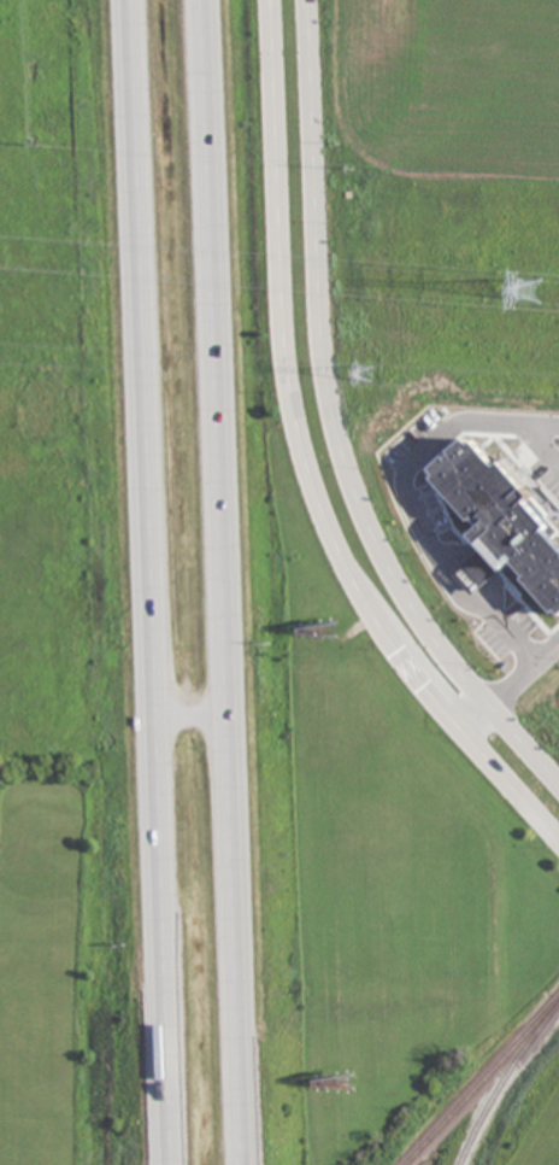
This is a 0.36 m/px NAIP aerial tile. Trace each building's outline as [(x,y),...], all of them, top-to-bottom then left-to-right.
[(535,533),(558,558),(558,609),(549,617),(504,564),(496,572),(464,533),(470,527),(419,467),(461,435),(486,467),(494,462),(519,493),(512,499),(536,528),(535,533)]
